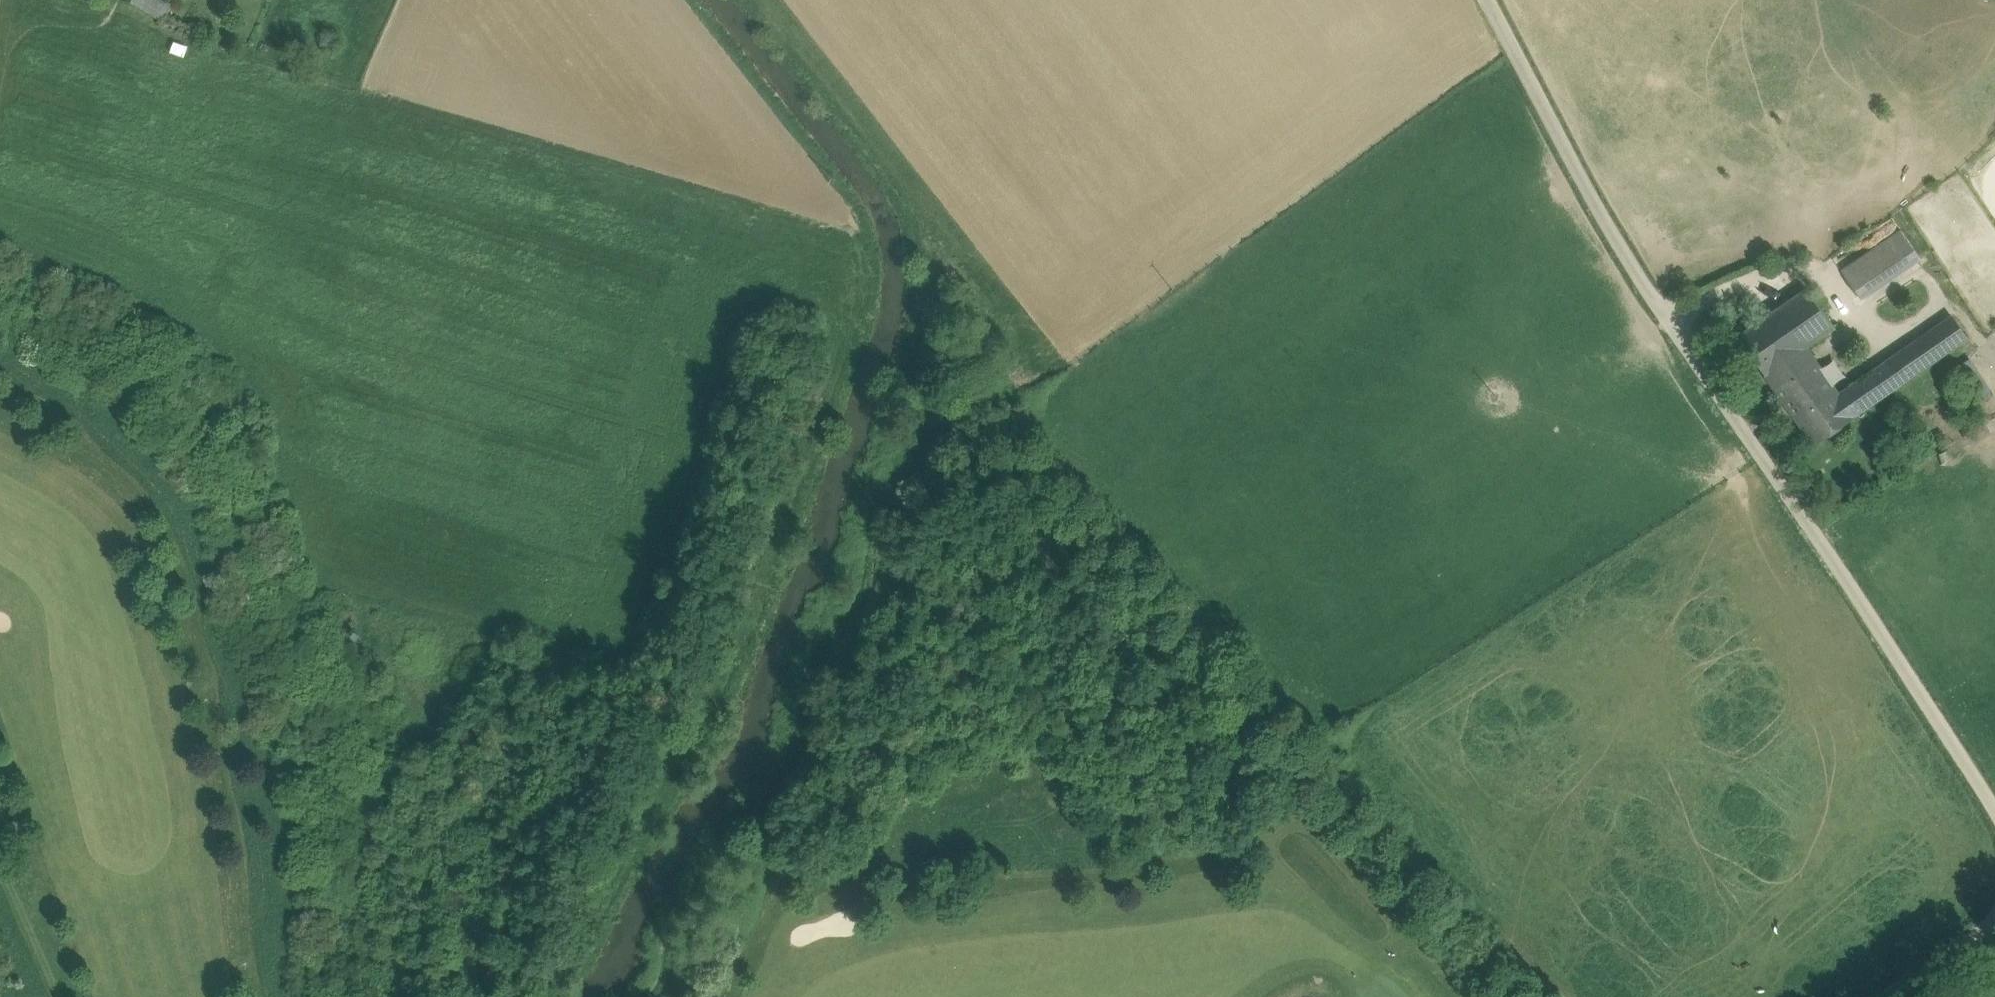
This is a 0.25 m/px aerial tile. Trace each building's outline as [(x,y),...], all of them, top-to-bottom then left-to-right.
[(164,0),(133,0),(132,2),(164,21),(173,6),(164,0)] [(1899,230),(1841,270),(1858,295),(1916,254),(1899,230)] [(1805,286),(1736,332),(1763,372),(1805,344),(1832,325),(1805,286)] [(1939,321),(1904,345),(1920,368),(1955,345),(1939,321)] [(1832,325),(1805,344),(1814,357),(1841,338),(1832,325)] [(1805,344),(1763,372),(1794,417),(1836,389),(1814,357),(1805,344)] [(1904,345),(1884,359),(1900,382),(1920,368),(1904,345)] [(1884,359),(1837,391),(1853,414),(1900,382),(1884,359)] [(1836,389),(1794,417),(1811,442),(1853,414),(1837,391),(1836,389)]
